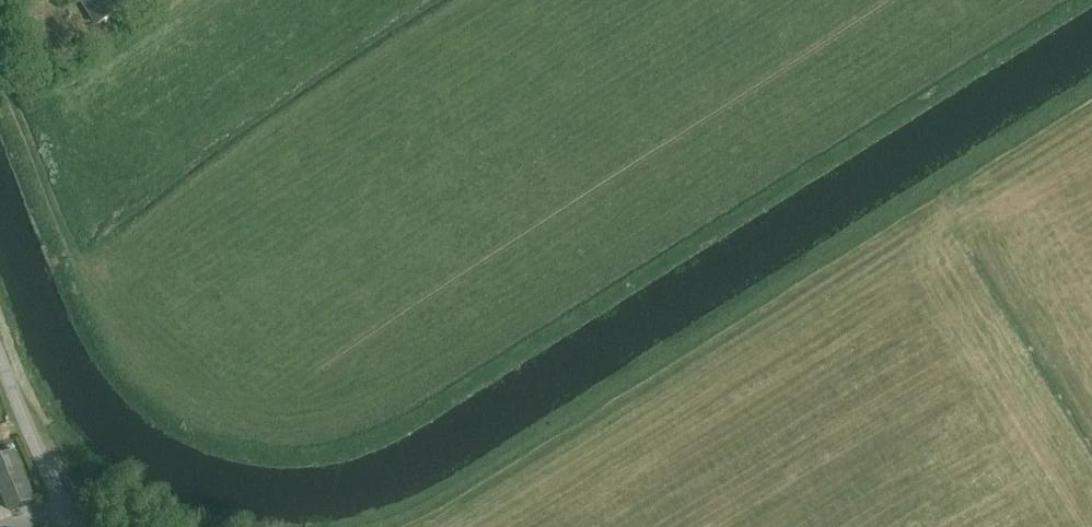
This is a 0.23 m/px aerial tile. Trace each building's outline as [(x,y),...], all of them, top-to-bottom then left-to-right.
[(96,25),(127,6),(123,0),(81,0),(96,25)] [(7,511),(34,500),(14,452),(0,457),(0,494),(7,511)]
